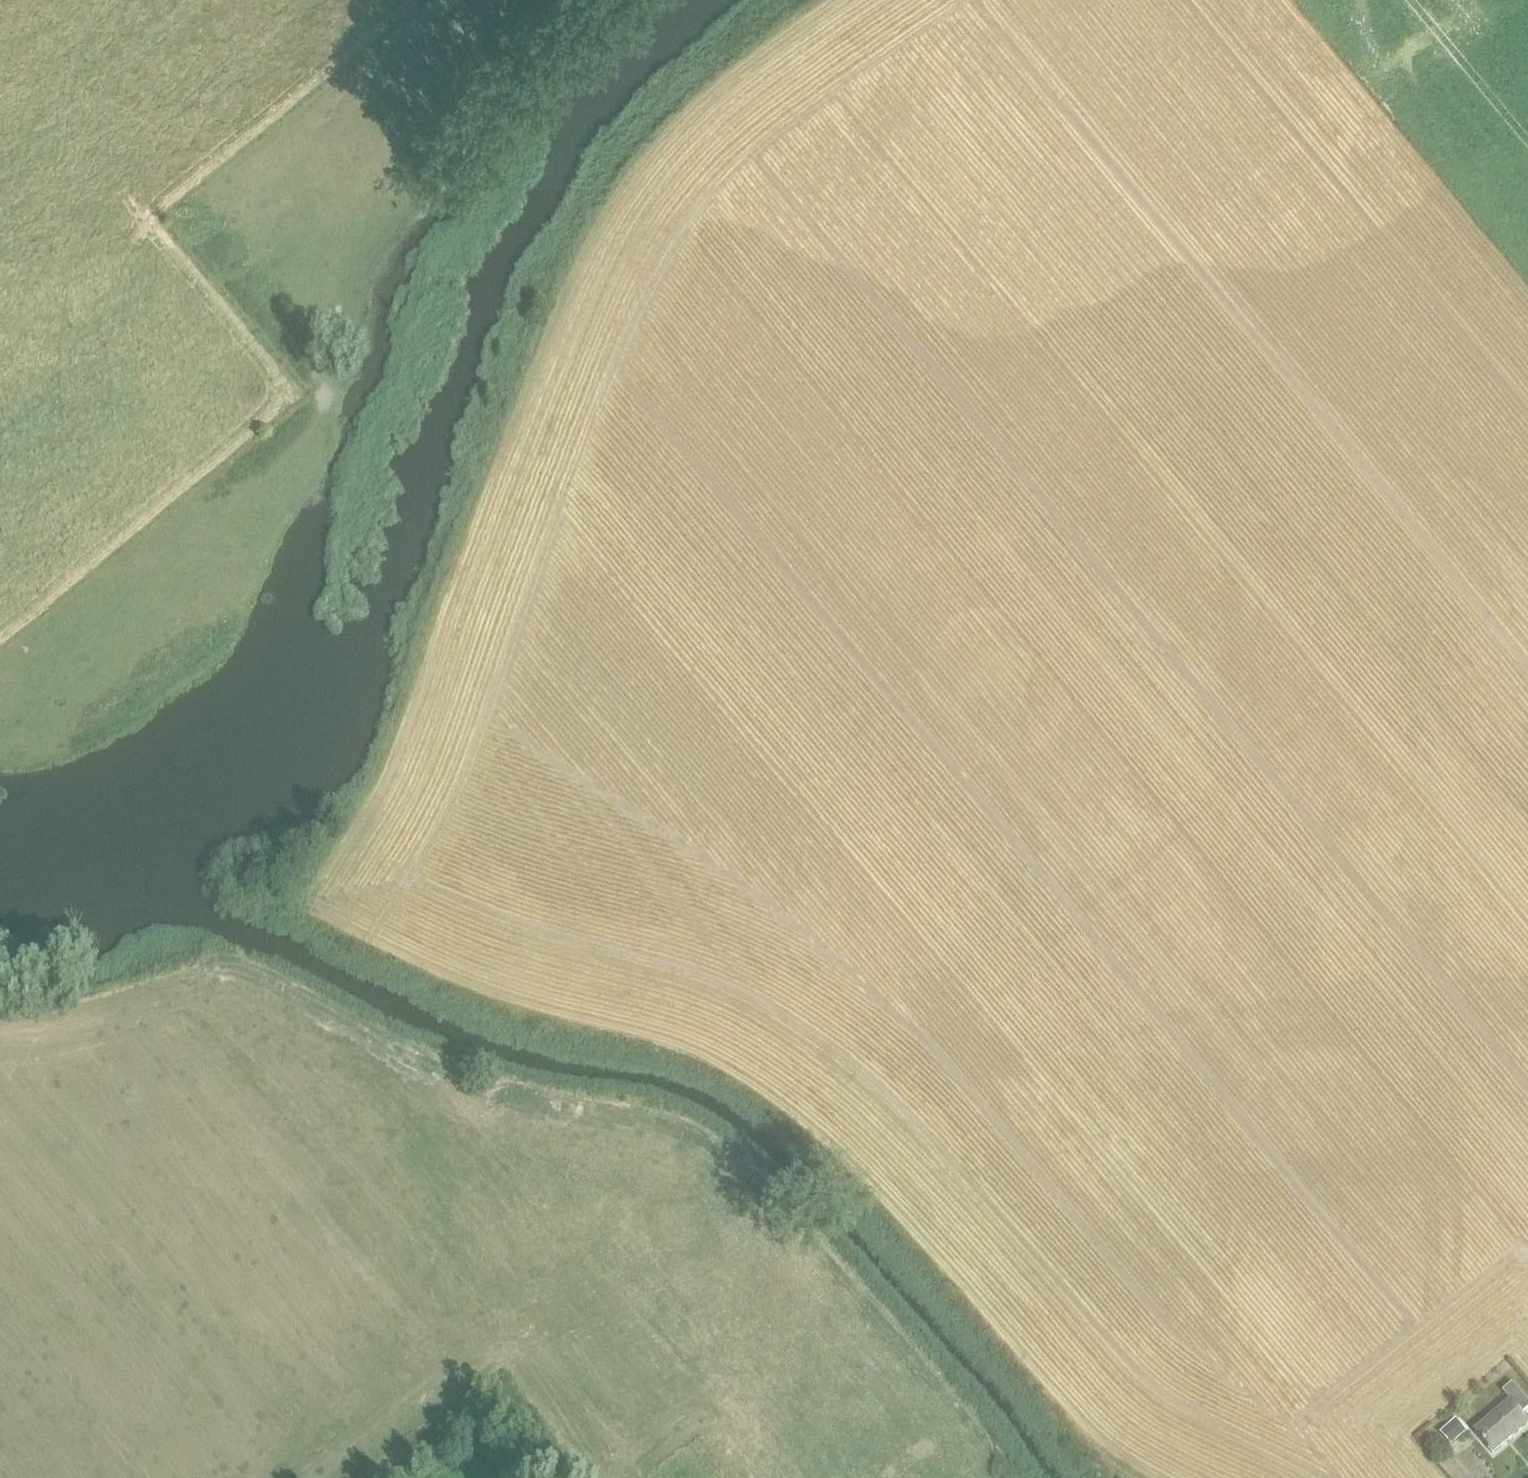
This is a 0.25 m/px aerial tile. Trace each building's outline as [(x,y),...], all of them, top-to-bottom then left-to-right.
[(1527,1411),(1527,1400),(1513,1383),(1504,1392),(1511,1401),(1475,1432),(1494,1455),(1527,1426),(1527,1420),(1524,1415),(1527,1411)] [(1440,1433),(1452,1446),(1466,1433),(1455,1420),(1440,1433)]
